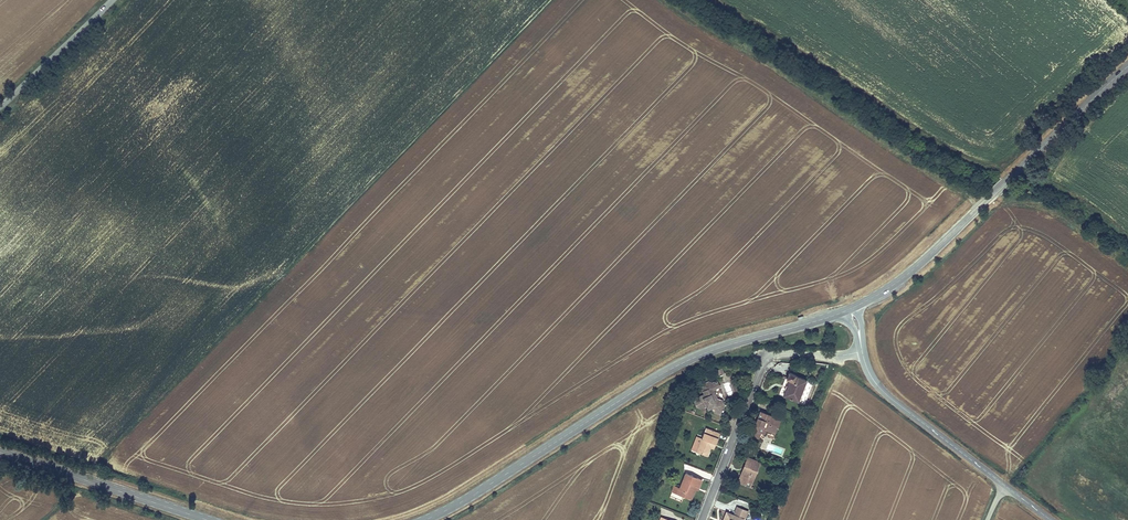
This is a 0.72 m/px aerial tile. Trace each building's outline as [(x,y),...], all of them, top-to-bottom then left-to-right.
[(796,375),(796,374),(789,371),(786,379),(789,380),(783,396),(798,402),(806,379),(796,375)] [(694,401),(696,407),(700,408),(706,405),(708,409),(712,408),(713,412),(721,415),(724,406),(725,406),(722,399),(721,399),(717,398),(713,389),(720,386),(717,380),(712,382),(709,381),(699,385),(704,394),(695,397),(694,401)] [(728,395),(733,394),(729,382),(724,384),(728,395)] [(750,435),(758,438),(761,431),(763,426),(776,431),(780,418),(759,410),(750,435)] [(691,449),(707,456),(711,448),(714,449),(720,433),(706,427),(702,438),(696,436),(691,449)] [(744,474),(742,474),(740,478),(748,480),(750,476),(755,478),(761,461),(748,456),(745,465),(747,466),(744,474)] [(679,487),(674,485),(671,492),(692,500),(696,488),(699,489),(703,479),(685,472),(679,487)] [(750,476),(748,480),(740,478),(739,481),(752,487),(755,478),(750,476)] [(746,518),(747,518),(750,510),(739,506),(736,514),(729,511),(726,519),(745,519),(746,518)]
